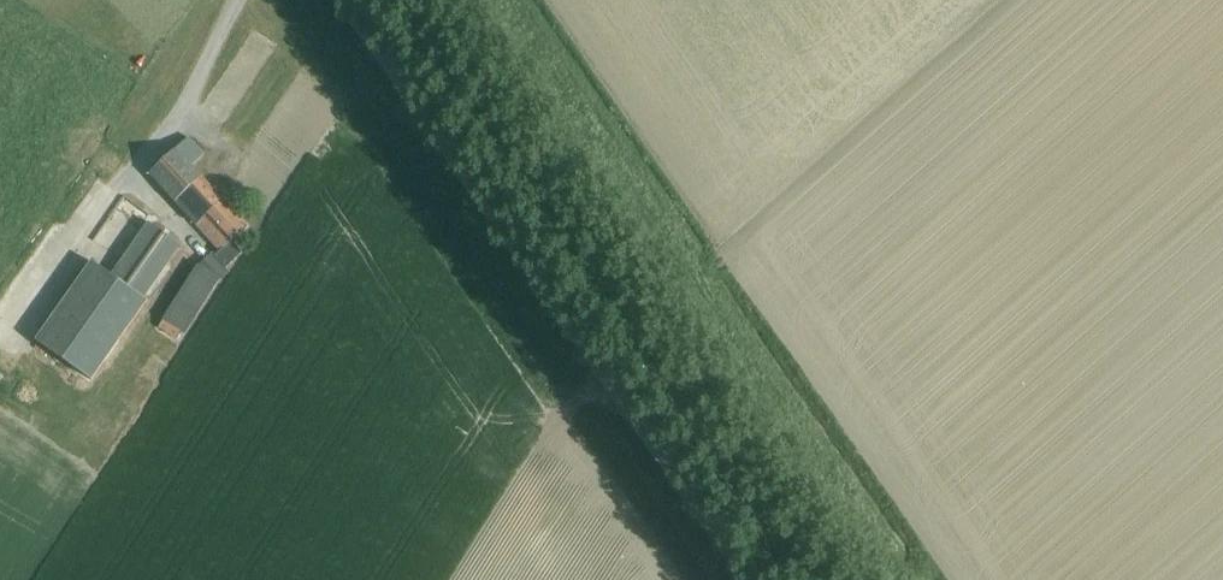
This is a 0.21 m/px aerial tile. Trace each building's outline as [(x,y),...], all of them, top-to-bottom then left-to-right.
[(232,242),(248,227),(192,167),(204,155),(188,138),(150,174),(220,251),(215,256),(213,253),(198,266),(177,299),(199,313),(220,280),(220,281),(230,272),(227,268),(242,253),(232,242)] [(150,223),(112,276),(93,262),(37,341),(92,380),(147,301),(144,298),(181,245),(150,223)]
